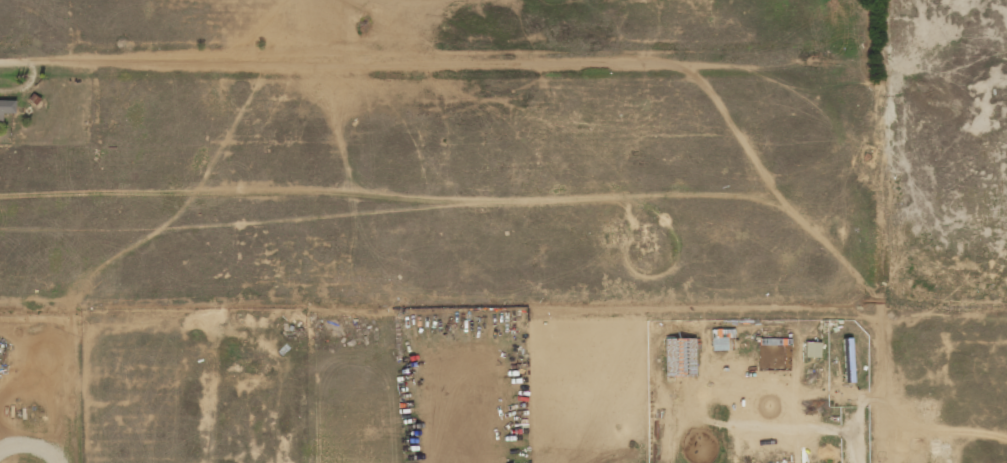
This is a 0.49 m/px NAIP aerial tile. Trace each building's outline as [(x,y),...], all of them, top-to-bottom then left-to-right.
[(14,113),(15,100),(0,100),(0,113),(14,113)] [(694,376),(695,338),(665,338),(664,376),(694,376)] [(805,357),(820,357),(820,342),(805,342),(805,357)]
